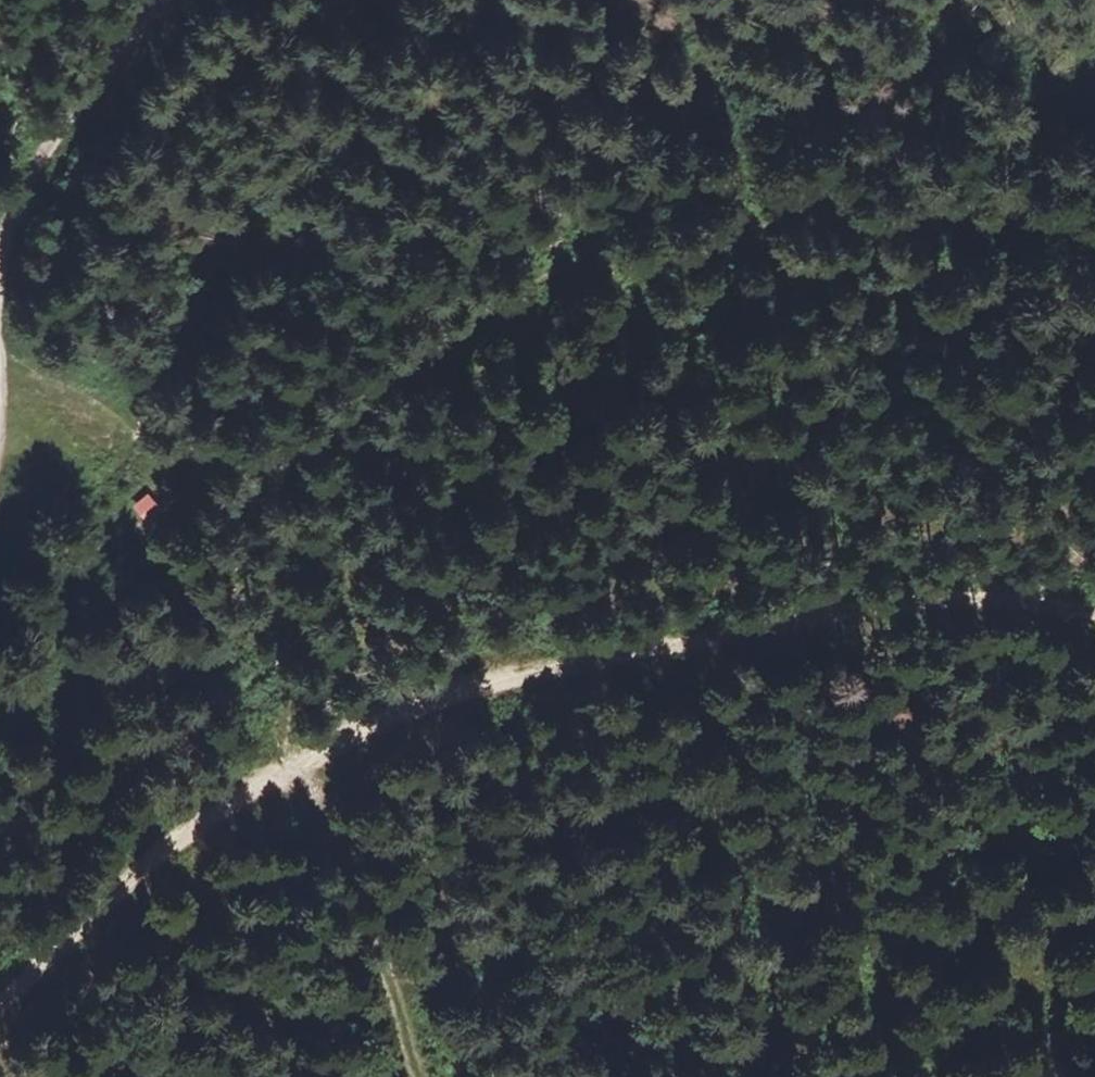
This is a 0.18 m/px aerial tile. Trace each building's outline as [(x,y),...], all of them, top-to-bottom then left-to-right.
[(144,489),(128,501),(143,521),(159,508),(144,489)]
